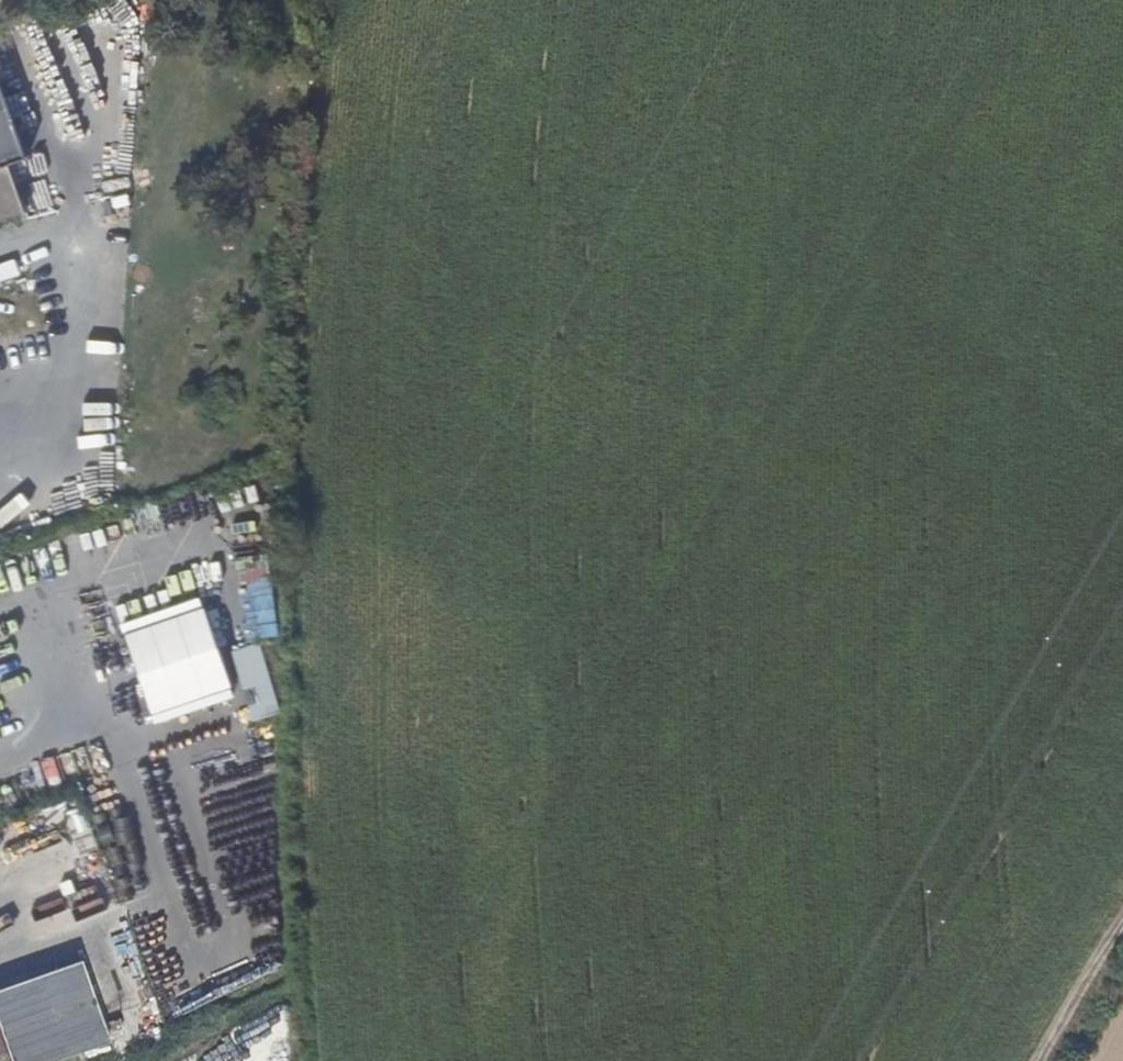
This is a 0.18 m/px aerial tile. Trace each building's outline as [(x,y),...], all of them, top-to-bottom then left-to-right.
[(33,224),(14,174),(32,168),(0,73),(0,235),(33,224)] [(152,711),(233,687),(206,596),(125,619),(152,711)] [(260,641),(233,649),(253,719),(280,711),(260,641)] [(0,1028),(0,1060),(11,1060),(0,1028)]
